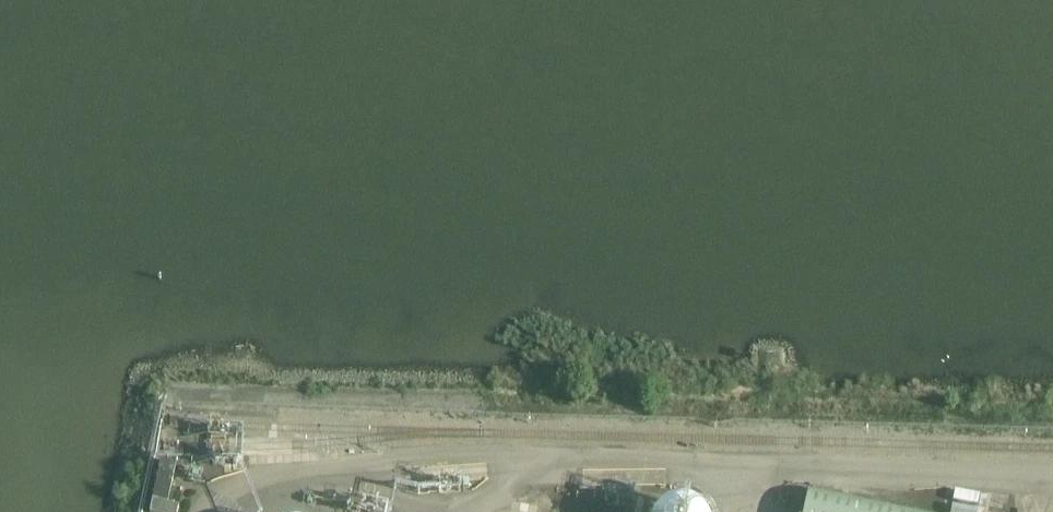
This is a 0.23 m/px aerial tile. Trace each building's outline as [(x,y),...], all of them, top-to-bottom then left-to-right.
[(160,461),(152,500),(168,503),(176,464),(160,461)] [(805,487),(800,511),(925,511),(805,487)] [(179,508),(153,501),(150,511),(178,511),(179,508)] [(697,510),(695,509),(691,506),(687,504),(685,503),(680,502),(676,502),(673,502),(669,503),(664,504),(660,506),(658,508),(656,509),(653,511),(699,511),(697,510)]
